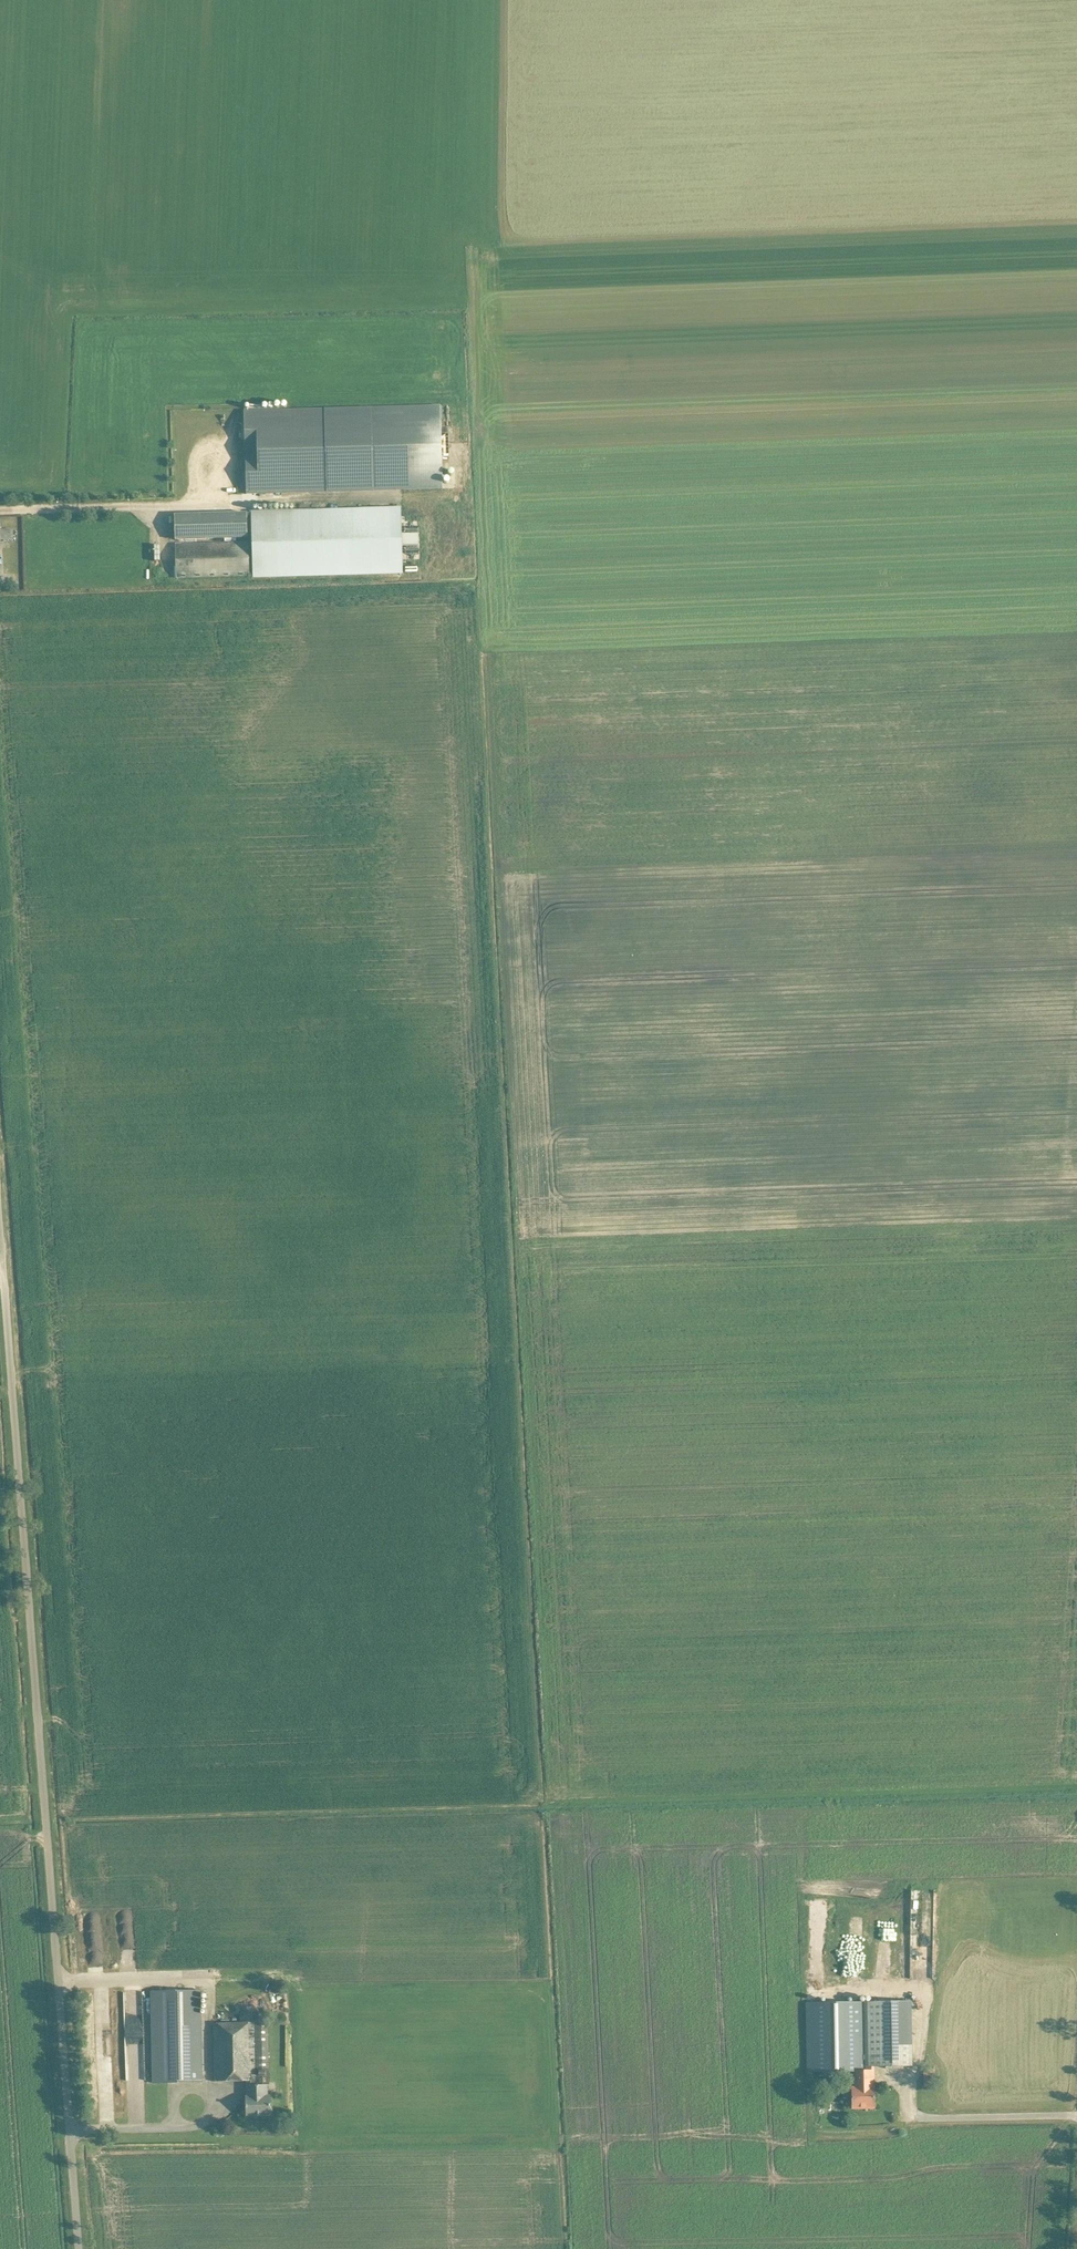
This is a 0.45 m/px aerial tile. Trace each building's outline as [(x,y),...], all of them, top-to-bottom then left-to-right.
[(287,409),(244,410),(247,494),(442,489),(441,455),(449,455),(448,435),(448,433),(441,433),(441,405),(287,409)] [(251,515),(246,515),(246,514),(174,515),(175,539),(247,538),(247,542),(176,544),(177,578),(249,576),(253,576),(253,578),(403,574),(402,545),(418,545),(418,534),(402,534),(401,505),(251,510),(251,515)] [(4,540),(13,540),(12,530),(0,530),(0,529),(0,540),(4,540)] [(200,1990),(152,1991),(153,2083),(202,2082),(200,1990)] [(807,2001),(808,2061),(808,2072),(824,2071),(824,2075),(853,2075),(853,2087),(851,2087),(852,2109),(875,2108),(874,2087),(869,2087),(869,2072),(874,2072),(874,2066),(908,2065),(908,2001),(807,2001)] [(241,2023),(225,2024),(214,2024),(215,2082),(247,2081),(247,2086),(251,2086),(251,2097),(246,2097),(246,2115),(271,2115),(270,2096),(268,2096),(267,2085),(269,2082),(269,2068),(272,2068),(272,2059),(269,2059),(268,2013),(253,2014),(253,2006),(240,2007),(241,2023)] [(934,2070),(923,2070),(924,2086),(935,2086),(934,2070)]
